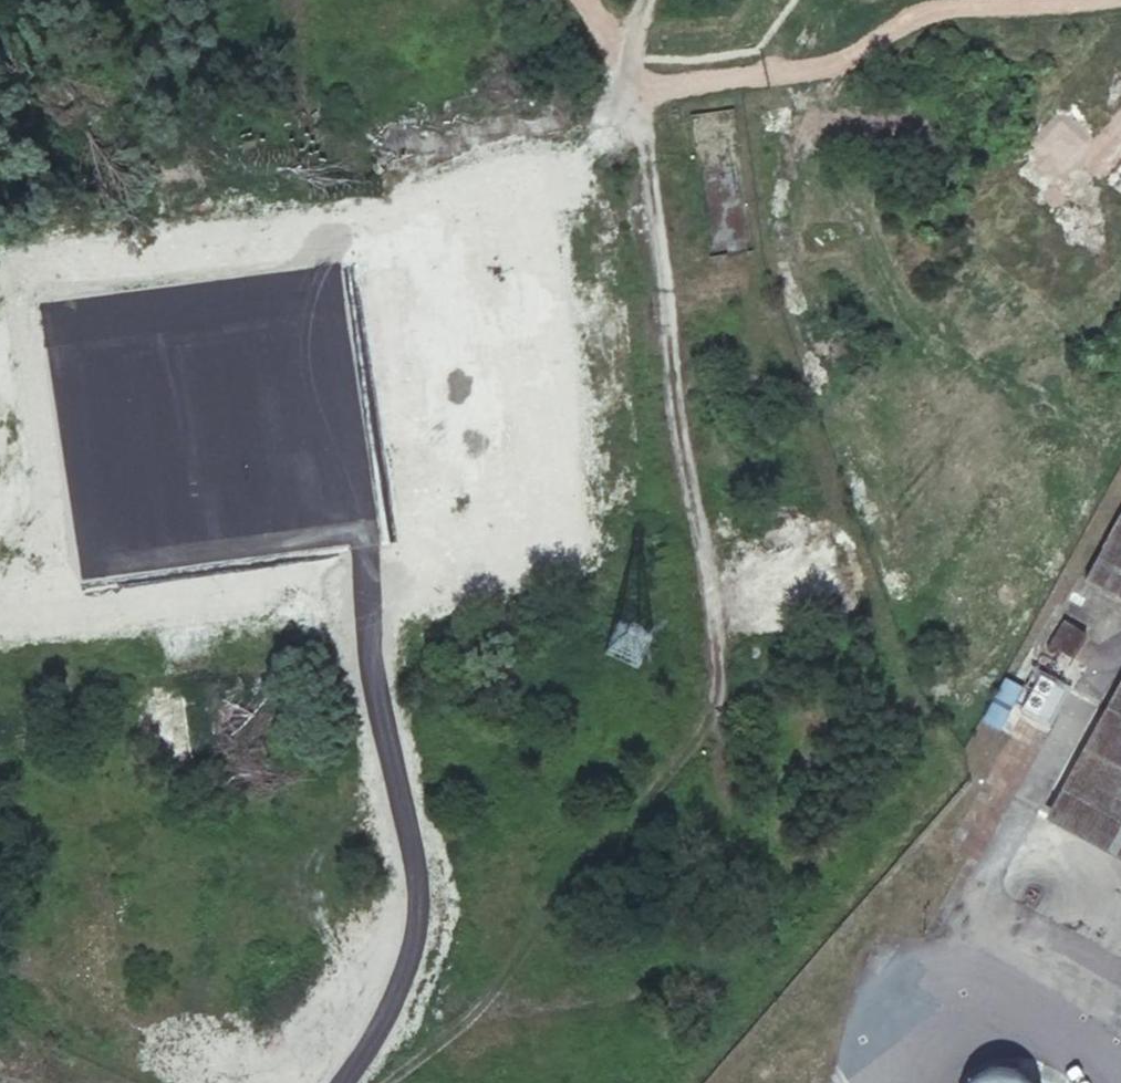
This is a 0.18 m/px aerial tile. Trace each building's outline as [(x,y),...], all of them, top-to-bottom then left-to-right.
[(1086,582),(1120,601),(1120,519),(1086,582)] [(1062,623),(1050,645),(1076,658),(1098,618),(1070,602),(1057,621),(1062,623)] [(1041,675),(1026,703),(1047,714),(1062,688),(1041,675)] [(1047,821),(1120,862),(1120,688),(1047,821)] [(1023,1076),(1014,1072),(1005,1070),(1004,1070),(993,1070),(983,1073),(974,1078),(969,1082),(1031,1082),(1023,1076)]
